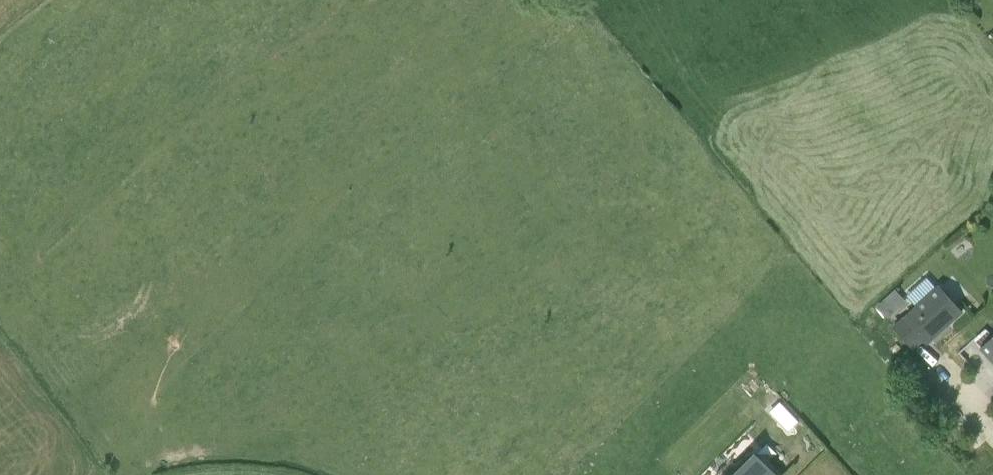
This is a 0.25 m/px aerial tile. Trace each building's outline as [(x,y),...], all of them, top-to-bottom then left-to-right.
[(941,285),(894,327),(912,347),(923,337),(928,342),(964,310),(941,285)] [(895,289),(877,306),(888,319),(906,302),(895,289)] [(980,347),(992,362),(992,335),(980,347)] [(733,474),(778,474),(756,452),(733,474)]
